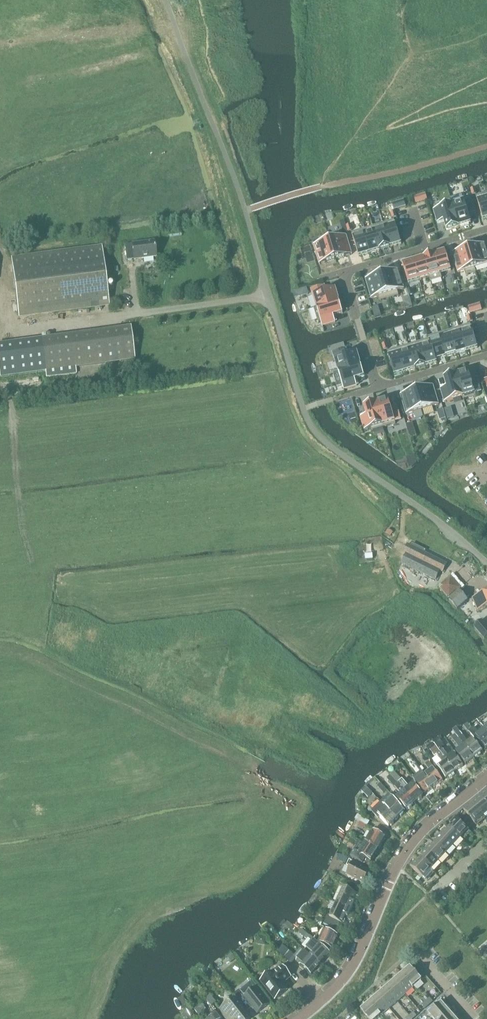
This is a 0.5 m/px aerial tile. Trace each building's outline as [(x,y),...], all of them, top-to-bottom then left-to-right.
[(476,196),(483,220),(486,219),(486,194),(486,193),(476,196)] [(464,201),(452,205),(459,227),(471,223),(468,214),(474,212),(470,199),(464,201)] [(440,208),(433,210),(437,223),(444,221),(447,231),(459,227),(452,205),(440,208)] [(384,223),(383,224),(390,247),(391,247),(401,244),(395,225),(394,221),(384,224),(384,223)] [(383,224),(373,227),(380,250),(390,247),(383,224)] [(373,227),(363,230),(370,254),(380,251),(379,251),(380,250),(373,227)] [(363,230),(352,233),(359,257),(370,254),(363,230)] [(338,233),(328,236),(336,260),(352,255),(346,236),(340,238),(338,233)] [(320,243),(314,245),(319,264),(336,260),(328,236),(319,239),(320,243)] [(132,245),(134,260),(156,257),(154,242),(132,245)] [(468,249),(475,273),(476,272),(474,268),(486,264),(486,253),(484,244),(468,249)] [(306,260),(314,259),(313,246),(305,247),(306,260)] [(11,260),(18,316),(109,304),(102,249),(11,260)] [(468,249),(452,254),(458,273),(464,271),(466,275),(475,273),(468,249)] [(445,252),(434,255),(441,279),(442,278),(440,274),(451,271),(445,252)] [(434,255),(424,258),(431,282),(441,279),(434,255)] [(414,261),(419,280),(429,277),(430,282),(431,282),(424,258),(414,261)] [(414,261),(403,264),(408,283),(419,280),(414,261)] [(398,270),(382,275),(389,298),(398,296),(397,291),(403,289),(398,270)] [(382,275),(366,279),(366,280),(371,298),(371,299),(378,297),(379,301),(389,298),(382,275)] [(324,286),(311,290),(313,296),(316,308),(314,308),(314,309),(339,301),(335,289),(326,292),(324,286)] [(339,301),(314,309),(318,321),(320,320),(322,326),(335,322),(337,322),(335,315),(342,313),(339,301)] [(470,325),(459,328),(466,351),(467,351),(477,348),(472,329),(470,325)] [(135,360),(131,327),(41,339),(45,371),(46,377),(76,373),(75,368),(135,360)] [(449,331),(456,354),(466,351),(459,328),(449,331)] [(456,354),(449,331),(439,334),(446,358),(456,355),(456,354)] [(439,334),(428,337),(436,363),(437,363),(436,361),(446,358),(439,334)] [(429,339),(419,342),(426,366),(436,363),(428,337),(429,339)] [(0,345),(0,377),(45,371),(41,339),(0,345)] [(419,342),(408,345),(415,369),(426,366),(419,342)] [(398,349),(405,372),(415,369),(408,345),(398,349)] [(346,349),(333,353),(334,359),(338,371),(360,365),(357,353),(348,356),(346,349)] [(396,349),(387,352),(388,354),(394,376),(405,372),(398,349),(396,349)] [(360,365),(338,371),(343,390),(357,386),(355,379),(357,379),(364,377),(360,365)] [(468,371),(456,374),(463,399),(475,396),(475,393),(481,391),(477,378),(471,380),(468,371)] [(447,387),(440,389),(444,402),(462,397),(463,399),(456,374),(444,378),(447,387)] [(432,386),(416,390),(422,410),(438,405),(438,404),(432,386),(433,386),(432,386)] [(416,390),(401,395),(401,396),(406,414),(422,410),(416,390)] [(388,399),(376,403),(383,427),(395,424),(395,421),(401,419),(397,407),(391,408),(388,399)] [(361,417),(360,417),(364,430),(371,429),(371,431),(383,427),(376,403),(364,406),(366,414),(367,416),(361,417)] [(438,409),(441,421),(455,418),(453,406),(438,409)] [(414,421),(407,423),(411,436),(417,435),(414,421)] [(406,554),(402,564),(435,580),(440,571),(442,572),(447,564),(408,545),(404,553),(406,554)] [(449,600),(457,609),(467,600),(460,591),(449,600)] [(472,598),(478,611),(486,607),(486,593),(472,598)] [(485,638),(486,637),(486,626),(482,620),(474,626),(485,638)] [(486,729),(479,734),(476,730),(474,731),(468,724),(464,726),(471,734),(470,734),(475,739),(477,737),(486,748),(486,747),(486,731),(486,729)] [(460,732),(456,735),(474,757),(482,751),(473,740),(468,744),(460,732)] [(474,757),(456,735),(454,733),(450,736),(461,750),(456,753),(465,764),(474,757)] [(440,742),(435,746),(454,773),(463,766),(455,755),(449,759),(443,751),(442,748),(444,747),(440,742)] [(454,773),(435,746),(434,745),(430,747),(435,756),(437,755),(443,763),(437,767),(445,779),(454,773)] [(419,756),(414,760),(417,765),(422,761),(419,756)] [(431,771),(425,776),(434,788),(443,781),(431,764),(427,767),(431,771)] [(394,772),(391,775),(415,803),(417,800),(419,800),(422,798),(422,796),(423,795),(414,785),(409,788),(394,772)] [(415,803),(391,775),(387,779),(401,795),(397,799),(406,810),(407,809),(410,809),(412,807),(412,805),(415,803)] [(434,788),(425,776),(419,780),(417,778),(414,780),(425,794),(434,788)] [(372,793),(366,787),(362,791),(368,797),(372,793)] [(473,804),(483,817),(486,814),(486,804),(480,795),(475,800),(476,801),(473,804)] [(389,796),(382,803),(397,819),(399,817),(401,817),(404,814),(404,812),(405,811),(394,800),(393,800),(389,796)] [(397,819),(382,803),(372,812),(378,819),(380,817),(389,827),(390,826),(392,826),(394,824),(394,821),(397,819)] [(483,817),(473,804),(470,806),(469,805),(463,809),(468,815),(464,818),(471,827),(483,817)] [(358,812),(368,819),(371,815),(360,808),(358,812)] [(355,819),(366,825),(368,821),(358,815),(355,819)] [(451,825),(449,827),(461,839),(469,831),(455,818),(450,823),(451,825)] [(445,829),(440,834),(454,847),(461,839),(449,827),(446,830),(445,829)] [(376,832),(374,831),(366,843),(378,850),(386,838),(376,832)] [(437,840),(434,843),(446,855),(454,847),(440,834),(435,839),(437,840)] [(355,852),(354,851),(351,857),(363,864),(366,859),(369,860),(371,862),(378,850),(366,843),(361,840),(355,852)] [(430,845),(425,850),(439,863),(446,855),(434,843),(432,846),(430,845)] [(422,856),(419,859),(431,871),(439,863),(425,850),(420,855),(422,856)] [(431,871),(419,859),(417,862),(415,860),(410,866),(424,879),(431,871)] [(347,867),(351,869),(347,876),(364,884),(370,871),(350,861),(347,867)] [(344,888),(337,903),(351,910),(353,906),(351,905),(356,894),(344,888)] [(351,910),(337,903),(330,917),(328,916),(324,925),(337,931),(340,923),(342,924),(347,913),(349,914),(351,910)] [(319,943),(333,949),(339,936),(325,930),(321,938),(316,936),(315,940),(319,943)] [(312,938),(304,933),(301,936),(309,942),(312,938)] [(313,941),(306,951),(321,964),(330,953),(321,946),(317,944),(313,941)] [(278,952),(289,961),(293,957),(282,947),(278,952)] [(321,964),(306,951),(297,962),(300,965),(311,975),(321,964)] [(282,984),(291,978),(283,967),(274,974),(273,972),(261,982),(275,1000),(287,990),(282,984)] [(410,967),(402,974),(414,987),(422,980),(410,967)] [(402,974),(394,981),(405,995),(414,987),(402,974)] [(394,981),(386,989),(397,1002),(405,995),(394,981)] [(253,1007),(257,1014),(269,1004),(256,987),(253,990),(252,988),(250,988),(246,991),(246,993),(247,995),(245,996),(244,996),(239,1000),(248,1011),(253,1007)] [(386,989),(377,996),(389,1009),(397,1002),(386,989)] [(216,1003),(210,995),(205,999),(212,1007),(213,1007),(212,1006),(216,1003)] [(377,996),(369,1003),(381,1016),(389,1009),(377,996)] [(233,997),(233,998),(234,999),(226,997),(224,1008),(221,1010),(220,1008),(219,1009),(227,1018),(250,1018),(233,997)] [(369,1003),(361,1010),(368,1018),(378,1018),(381,1016),(369,1003)] [(432,1018),(439,1018),(448,1011),(441,1003),(428,1014),(432,1018)] [(196,1010),(199,1015),(207,1009),(203,1004),(196,1010)] [(448,1011),(439,1018),(456,1018),(448,1011)]
